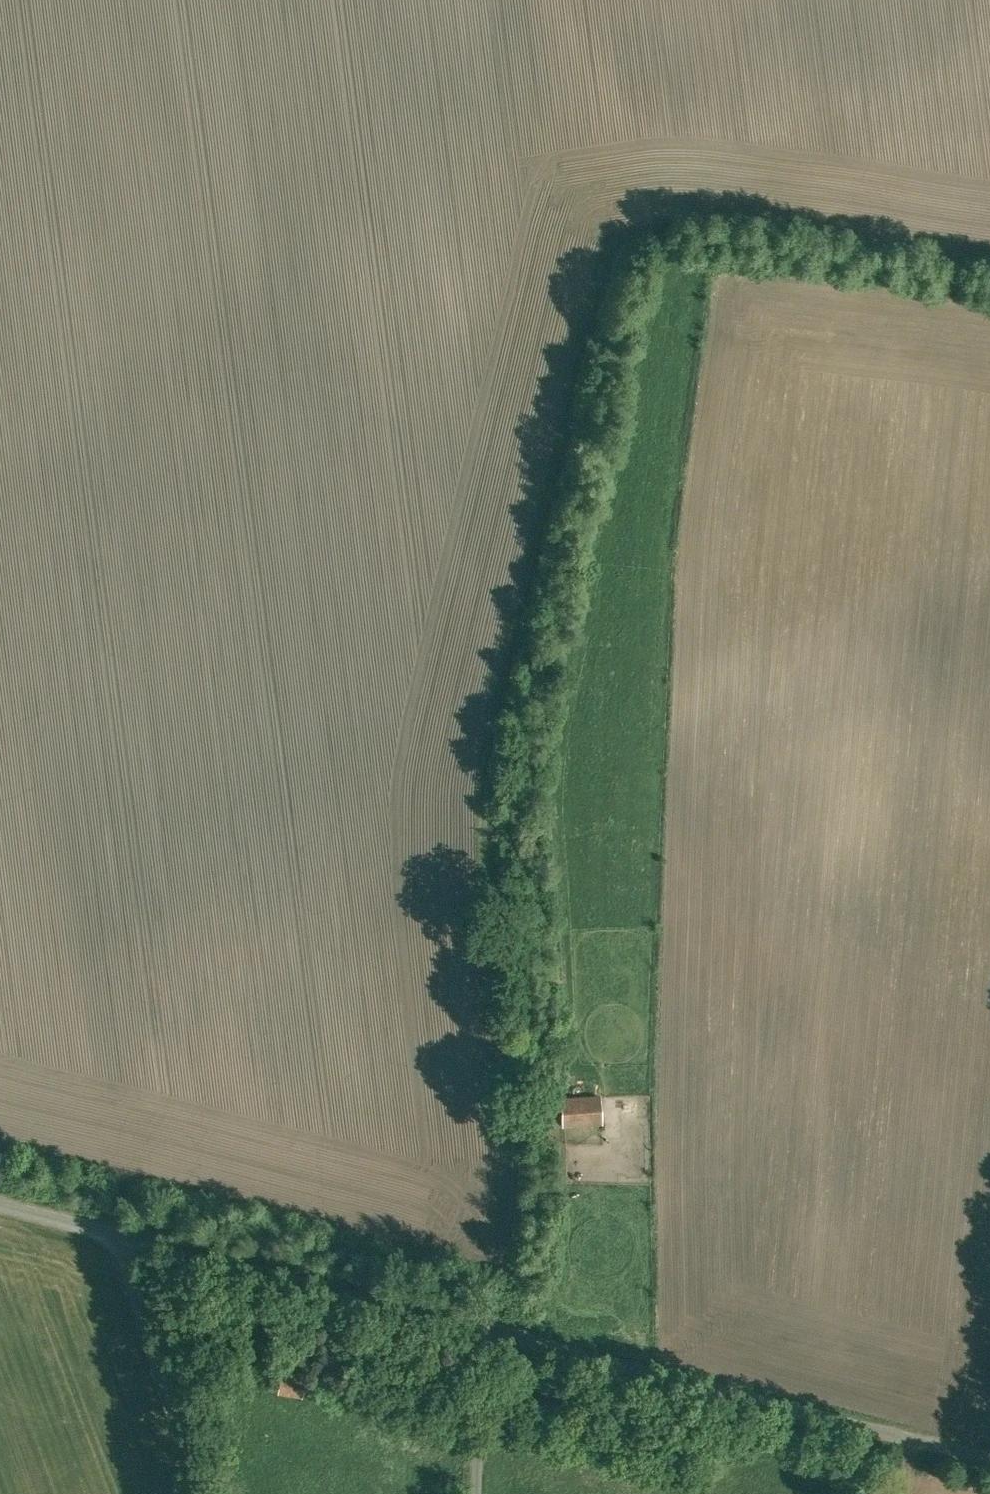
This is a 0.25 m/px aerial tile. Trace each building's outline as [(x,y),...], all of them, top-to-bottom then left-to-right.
[(565,1126),(604,1127),(605,1097),(566,1096),(565,1126)] [(281,1396),(305,1398),(308,1372),(284,1370),(281,1396)]
